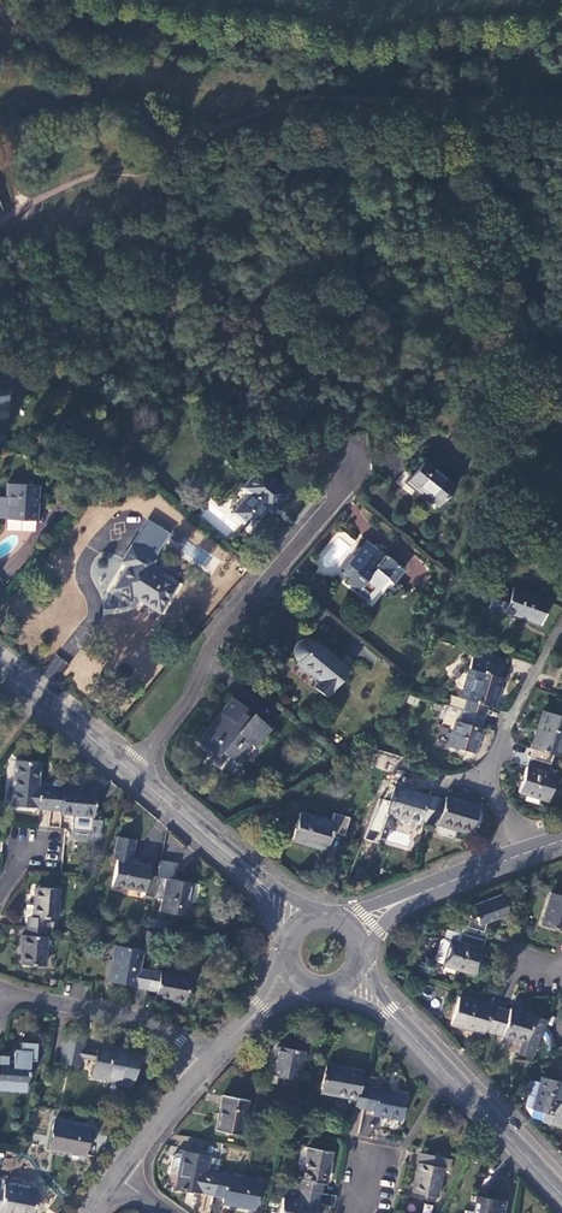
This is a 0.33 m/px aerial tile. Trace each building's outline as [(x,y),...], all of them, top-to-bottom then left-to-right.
[(8,409),(5,391),(4,391),(2,380),(0,380),(0,411),(8,409)] [(425,460),(410,478),(420,486),(417,490),(438,507),(456,485),(425,460)] [(250,527),(267,508),(272,503),(276,506),(288,493),(259,469),(243,488),(249,494),(233,513),(250,527)] [(5,517),(6,520),(37,521),(39,485),(7,483),(7,498),(0,498),(0,517),(5,517)] [(54,515),(61,522),(75,507),(67,500),(54,515)] [(272,503),(267,508),(271,512),(276,506),(272,503)] [(213,554),(209,552),(214,542),(205,537),(199,547),(186,540),(178,553),(205,568),(213,554)] [(364,543),(351,558),(353,559),(345,568),(352,574),(348,580),(359,590),(360,588),(371,598),(382,585),(380,584),(386,577),(392,582),(403,570),(385,555),(383,558),(364,543)] [(129,567),(115,590),(130,600),(132,596),(159,612),(175,587),(148,570),(154,561),(131,547),(121,562),(129,567)] [(497,586),(489,609),(503,614),(505,609),(521,615),(520,617),(540,624),(548,602),(543,600),(512,589),(511,592),(497,586)] [(326,698),(349,670),(315,641),(313,640),(311,639),(308,638),(305,638),(302,639),(299,640),(297,642),(295,643),(293,647),(292,649),(292,652),(293,655),(294,658),(295,660),(297,663),(319,680),(314,687),(326,698)] [(477,671),(465,710),(485,716),(488,706),(493,707),(502,677),(500,677),(505,661),(473,652),(468,668),(477,671)] [(217,718),(200,740),(213,751),(219,745),(229,753),(236,744),(244,750),(251,741),(256,745),(269,728),(253,715),(250,718),(241,711),(244,708),(232,698),(221,711),(225,714),(220,720),(217,718)] [(456,721),(448,746),(474,753),(485,716),(465,710),(462,723),(456,721)] [(529,757),(551,763),(553,755),(561,758),(561,755),(561,717),(543,711),(529,757)] [(236,744),(229,753),(237,759),(244,750),(236,744)] [(529,757),(519,792),(549,801),(557,774),(548,771),(551,763),(529,757)] [(40,762),(15,760),(11,806),(51,809),(53,789),(38,787),(38,782),(40,762)] [(394,786),(386,813),(419,823),(421,819),(429,821),(436,798),(427,796),(394,786)] [(95,792),(53,787),(53,789),(51,809),(60,810),(60,813),(74,814),(73,825),(92,826),(92,816),(94,816),(95,792)] [(436,798),(429,821),(471,834),(479,806),(446,797),(445,801),(436,798)] [(300,812),(292,839),(325,849),(329,832),(344,836),(349,817),(333,813),(331,821),(300,812)] [(136,841),(116,837),(111,864),(116,865),(112,884),(155,893),(157,878),(148,876),(150,866),(133,862),(136,841)] [(172,864),(160,861),(157,878),(155,893),(154,896),(162,897),(160,910),(189,916),(195,884),(170,880),(172,864)] [(59,889),(35,887),(33,917),(28,917),(27,927),(44,928),(45,918),(57,919),(59,889)] [(540,925),(561,931),(561,895),(550,892),(540,925)] [(465,908),(469,917),(466,927),(463,926),(461,934),(485,941),(487,933),(483,932),(485,924),(509,915),(501,895),(465,908)] [(44,928),(27,927),(26,937),(21,936),(21,947),(23,947),(22,966),(45,967),(47,937),(44,937),(44,928)] [(451,940),(444,964),(443,965),(475,975),(485,941),(461,934),(458,942),(451,940)] [(444,961),(450,940),(442,938),(437,959),(444,961)] [(142,951),(113,946),(107,982),(147,989),(151,971),(139,968),(142,951)] [(189,977),(151,971),(147,989),(157,991),(155,997),(185,1002),(189,977)] [(458,997),(451,1024),(484,1034),(485,1030),(494,1033),(501,1009),(492,1007),(458,997)] [(501,1009),(494,1033),(522,1042),(518,1054),(531,1058),(544,1028),(547,1019),(510,1009),(509,1012),(501,1009)] [(83,1038),(65,1034),(63,1044),(81,1048),(83,1038)] [(20,1040),(20,1047),(16,1047),(13,1050),(13,1054),(0,1053),(0,1086),(26,1088),(26,1085),(27,1086),(29,1058),(34,1058),(36,1041),(20,1040)] [(81,1048),(63,1044),(60,1062),(78,1065),(81,1048)] [(137,1052),(99,1045),(93,1076),(131,1084),(137,1052)] [(303,1051),(276,1046),(271,1075),(298,1080),(303,1051)] [(344,1097),(355,1099),(353,1107),(365,1109),(369,1088),(360,1086),(363,1071),(326,1064),(320,1092),(336,1095),(336,1092),(344,1094),(344,1097)] [(525,1107),(543,1113),(541,1120),(561,1126),(561,1105),(559,1104),(560,1099),(561,1093),(561,1083),(542,1077),(540,1083),(532,1081),(525,1107)] [(407,1096),(369,1088),(365,1109),(374,1111),(373,1114),(403,1119),(407,1096)] [(248,1100),(223,1095),(216,1131),(241,1135),(248,1100)] [(89,1127),(54,1121),(48,1149),(84,1155),(89,1127)] [(333,1152),(305,1147),(297,1187),(320,1192),(323,1192),(324,1184),(327,1184),(333,1152)] [(170,1170),(179,1172),(176,1188),(211,1196),(216,1172),(217,1165),(210,1163),(209,1169),(206,1168),(208,1156),(183,1151),(182,1154),(177,1153),(172,1156),(170,1170)] [(445,1158),(420,1153),(413,1192),(438,1197),(445,1158)] [(259,1180),(216,1172),(211,1196),(222,1198),(221,1201),(254,1207),(259,1180)] [(0,1177),(0,1212),(2,1212),(33,1212),(38,1191),(4,1184),(5,1178),(0,1177)] [(287,1186),(285,1199),(282,1198),(280,1212),(316,1212),(320,1192),(297,1187),(287,1186)] [(477,1196),(474,1212),(502,1212),(504,1200),(477,1196)]
